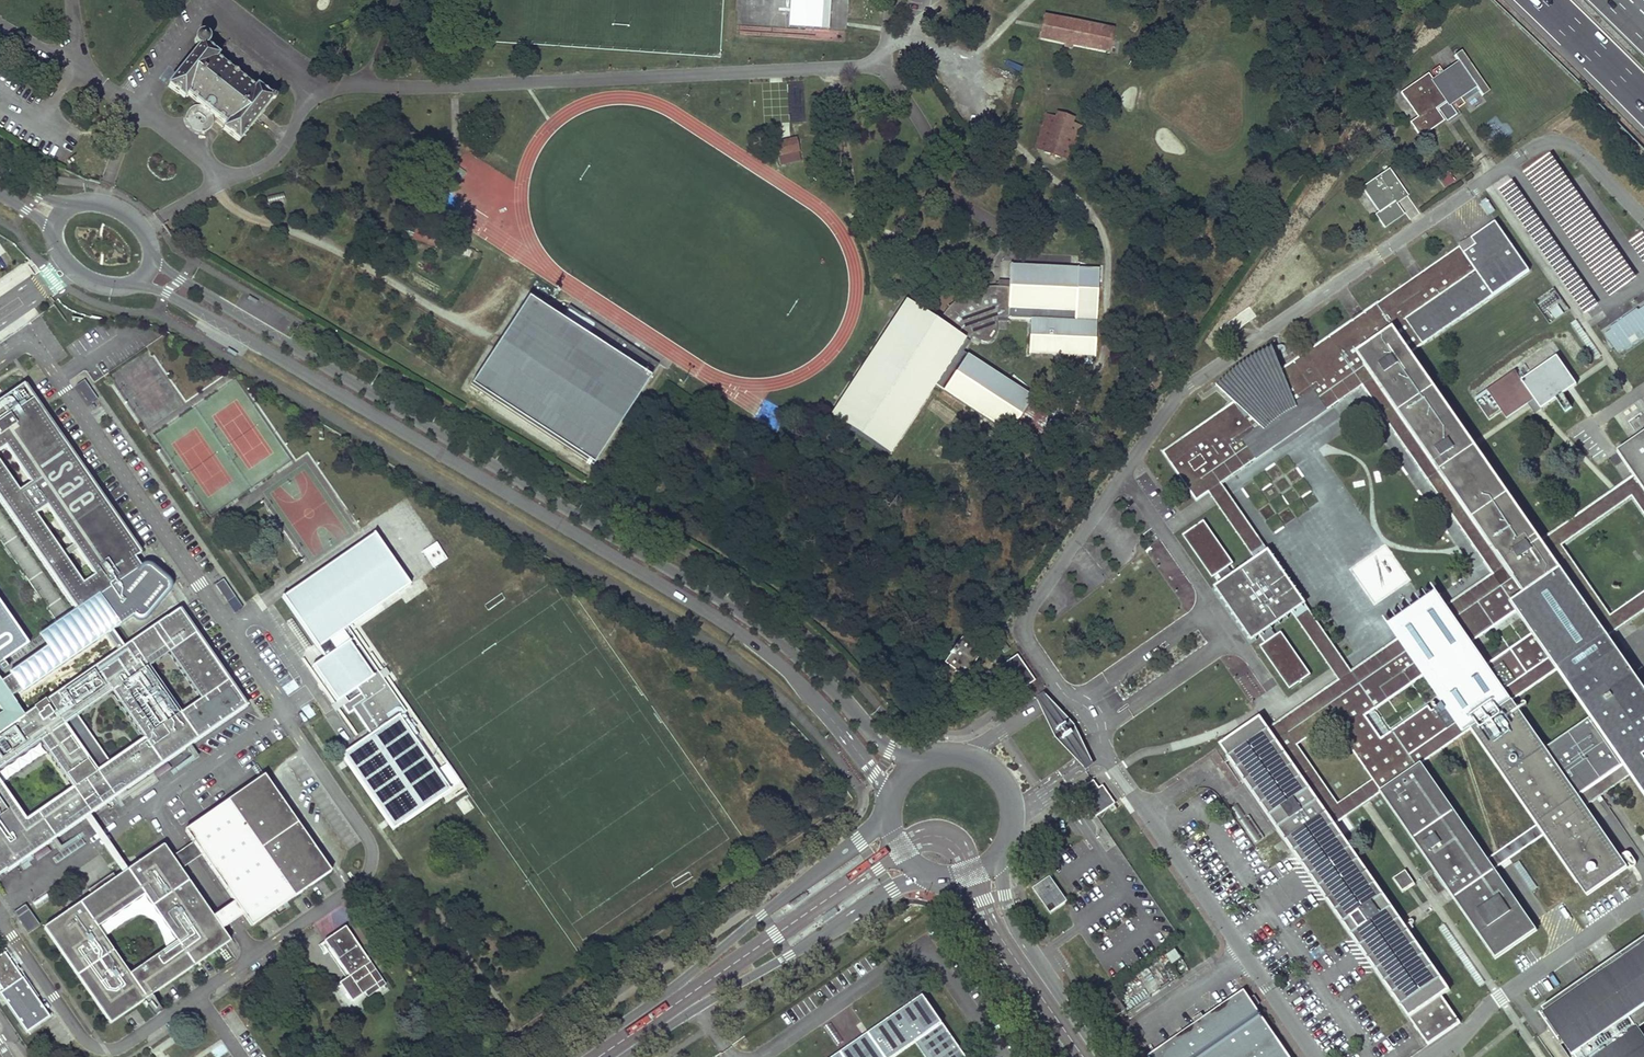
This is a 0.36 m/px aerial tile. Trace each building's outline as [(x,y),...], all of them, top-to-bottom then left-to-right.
[(1041,38),(1108,52),(1112,31),(1045,17),(1041,38)] [(187,93),(227,124),(223,129),(239,141),(273,98),(257,86),(255,88),(216,58),(218,55),(206,46),(208,43),(208,40),(207,37),(206,35),(202,35),(198,35),(196,37),(195,40),(195,45),(198,47),(168,85),(184,97),(187,93)] [(1428,73),(1400,92),(1417,117),(1410,122),(1420,136),(1443,120),(1438,112),(1442,109),(1449,120),(1456,115),(1449,104),(1453,101),(1457,108),(1464,104),(1460,97),(1476,86),(1482,96),(1489,91),(1461,50),(1454,55),(1459,62),(1443,73),(1439,66),(1432,71),(1436,77),(1433,80),(1428,73)] [(1034,150),(1070,161),(1081,127),(1071,124),(1072,119),(1057,114),(1055,118),(1045,115),(1034,150)] [(800,160),(795,139),(776,143),(780,164),(800,160)] [(1553,153),(1525,171),(1608,300),(1637,281),(1553,153)] [(1389,168),(1360,188),(1377,212),(1374,214),(1384,228),(1403,214),(1395,203),(1407,195),(1389,168)] [(1486,215),(1494,212),(1488,198),(1480,202),(1486,215)] [(1220,412),(1163,452),(1197,500),(1209,491),(1221,483),(1363,385),(1374,378),(1364,364),(1401,338),(1411,352),(1528,271),(1495,221),(1460,246),(1423,271),(1413,278),(1364,312),(1353,320),(1299,357),(1281,370),(1271,345),(1263,349),(1256,352),(1251,355),(1245,359),(1241,362),(1235,366),(1229,371),(1225,374),(1216,383),(1235,401),(1220,412)] [(1643,259),(1643,234),(1633,240),(1643,259)] [(906,301),(830,416),(889,454),(934,385),(1007,434),(1032,396),(963,351),(974,335),(983,340),(988,341),(992,339),(995,337),(996,333),(996,321),(1008,322),(1009,318),(1030,318),(1028,352),(1095,356),(1099,269),(1011,265),(1009,280),(999,280),(998,285),(984,286),(971,291),(959,297),(952,303),(937,321),(906,301)] [(1537,302),(1551,322),(1568,309),(1554,290),(1537,302)] [(1242,323),(1255,315),(1245,299),(1232,307),(1242,323)] [(594,469),(649,376),(523,302),(468,396),(594,469)] [(1624,349),(1625,350),(1643,337),(1643,306),(1637,311),(1636,309),(1609,327),(1611,329),(1604,334),(1614,348),(1617,353),(1624,349)] [(1401,338),(1364,364),(1374,378),(1508,571),(1513,578),(1525,594),(1559,566),(1545,546),(1541,541),(1475,447),(1474,445),(1472,442),(1411,352),(1401,338)] [(1522,381),(1515,370),(1490,387),(1486,390),(1492,398),(1479,406),(1480,407),(1483,411),(1488,419),(1500,411),(1506,419),(1534,401),(1541,410),(1555,400),(1557,402),(1566,414),(1573,409),(1565,397),(1563,395),(1574,387),(1576,386),(1556,357),(1522,381)] [(1374,378),(1363,385),(1381,411),(1493,574),(1447,607),(1450,611),(1455,618),(1513,578),(1508,571),(1374,378)] [(77,607),(89,600),(93,605),(96,610),(75,626),(47,645),(5,676),(7,678),(0,683),(5,690),(11,699),(19,693),(21,696),(106,637),(110,635),(112,633),(120,628),(119,627),(126,623),(130,619),(132,618),(138,619),(144,618),(162,597),(161,596),(163,594),(164,592),(165,593),(168,589),(169,586),(169,583),(167,579),(148,564),(144,564),(141,565),(139,561),(135,556),(142,552),(26,383),(0,401),(0,451),(8,445),(33,482),(21,490),(0,460),(0,495),(77,607)] [(1618,449),(1635,474),(1643,487),(1643,432),(1618,449)] [(1559,566),(1608,636),(1643,612),(1643,592),(1612,614),(1563,545),(1633,496),(1643,512),(1643,487),(1635,474),(1625,482),(1617,488),(1612,491),(1541,541),(1545,546),(1559,566)] [(1262,554),(1268,549),(1221,483),(1209,491),(1217,504),(1254,558),(1262,554)] [(1203,519),(1182,534),(1212,577),(1213,576),(1217,573),(1222,580),(1218,583),(1213,586),(1251,641),(1260,635),(1264,642),(1260,646),(1289,688),(1309,674),(1280,631),(1275,635),(1270,628),(1293,612),(1299,608),(1304,604),(1268,549),(1262,554),(1254,558),(1237,570),(1232,573),(1227,566),(1232,563),(1233,562),(1203,519)] [(355,708),(373,734),(398,716),(407,710),(380,671),(374,674),(351,640),(338,649),(331,640),(409,586),(373,533),(283,596),(325,657),(313,665),(337,699),(356,686),(358,690),(361,693),(345,704),(350,712),(355,708)] [(434,569),(448,559),(436,542),(422,552),(434,569)] [(13,567),(4,550),(0,552),(0,574),(13,567)] [(1608,636),(1559,566),(1525,594),(1514,601),(1519,610),(1534,633),(1557,669),(1589,716),(1544,747),(1579,797),(1624,765),(1628,771),(1631,775),(1643,794),(1643,689),(1608,636)] [(1472,642),(1519,610),(1514,601),(1525,594),(1513,578),(1455,618),(1450,611),(1447,607),(1439,595),(1438,594),(1426,602),(1424,603),(1401,619),(1390,626),(1398,639),(1402,645),(1407,653),(1326,709),(1334,722),(1374,779),(1378,785),(1381,791),(1421,764),(1463,733),(1471,728),(1511,701),(1557,669),(1534,633),(1487,664),(1472,642)] [(93,605),(89,600),(77,607),(39,633),(47,645),(75,626),(96,610),(93,605)] [(421,608),(431,623),(443,614),(434,600),(421,608)] [(1378,785),(1374,779),(1339,803),(1297,745),(1290,733),(1326,709),(1407,653),(1402,645),(1398,639),(1352,671),(1304,604),(1293,612),(1330,668),(1338,680),(1269,727),(1331,817),(1335,822),(1346,814),(1362,804),(1368,800),(1379,792),(1381,791),(1378,785)] [(6,662),(5,661),(27,643),(0,605),(0,663),(2,664),(1,665),(4,670),(10,666),(7,661),(6,662)] [(124,649),(121,651),(118,653),(24,718),(11,699),(5,690),(0,683),(0,705),(4,711),(0,713),(0,768),(39,741),(72,787),(26,819),(0,782),(0,877),(24,860),(87,816),(89,815),(117,796),(188,747),(249,705),(182,609),(165,621),(160,624),(124,649)] [(1394,614),(1384,619),(1387,626),(1397,620),(1394,614)] [(110,635),(106,637),(118,653),(121,651),(124,649),(112,633),(110,635)] [(955,670),(964,676),(981,652),(962,638),(955,648),(954,647),(949,653),(951,654),(945,663),(950,667),(948,668),(954,672),(955,670)] [(1013,694),(1034,680),(1016,655),(1005,662),(996,669),(1013,694)] [(1043,713),(1055,737),(1074,758),(1085,770),(1094,764),(1074,725),(1044,692),(1036,697),(1043,713)] [(1587,895),(1627,867),(1585,807),(1583,802),(1579,797),(1544,747),(1511,701),(1471,728),(1543,832),(1587,895)] [(373,734),(343,755),(394,829),(450,790),(398,716),(373,734)] [(1269,727),(1261,716),(1220,745),(1230,759),(1427,1045),(1461,1022),(1442,995),(1450,990),(1413,936),(1401,919),(1344,836),(1335,822),(1331,817),(1269,727)] [(1496,958),(1536,930),(1494,870),(1491,865),(1421,764),(1381,791),(1451,893),(1455,898),(1496,958)] [(1609,791),(1631,775),(1628,771),(1624,765),(1579,797),(1583,802),(1585,807),(1609,791)] [(264,775),(185,830),(193,841),(198,849),(201,854),(234,901),(240,909),(243,914),(251,925),(330,871),(264,775)] [(1100,787),(1095,780),(1094,779),(1078,790),(1096,816),(1098,815),(1109,807),(1116,802),(1103,785),(1100,787)] [(87,843),(83,838),(56,856),(59,861),(87,843)] [(221,929),(217,924),(212,916),(179,869),(175,863),(171,857),(163,845),(127,869),(125,871),(115,878),(112,874),(101,882),(88,890),(91,894),(44,927),(110,1023),(229,941),(221,929)] [(1415,883),(1406,870),(1394,878),(1403,891),(1407,889),(1410,886),(1415,883)] [(1049,876),(1033,888),(1050,912),(1066,901),(1049,876)] [(52,898),(48,892),(34,901),(38,907),(52,898)] [(25,904),(13,912),(27,932),(38,924),(25,904)] [(384,985),(344,926),(321,942),(346,977),(339,982),(351,1000),(363,992),(366,997),(384,985)] [(1616,960),(1618,963),(1582,988),(1580,985),(1543,1010),(1552,1023),(1548,1025),(1558,1041),(1562,1038),(1576,1056),(1643,1056),(1643,1039),(1637,1030),(1643,1025),(1643,941),(1616,960)] [(1176,950),(1167,955),(1172,965),(1181,960),(1176,950)] [(24,976),(6,951),(0,955),(0,983),(5,990),(24,976)] [(1,992),(28,1031),(51,1015),(24,976),(5,990),(1,992)] [(1148,1056),(1291,1056),(1244,989),(1204,1017),(1201,1014),(1193,1019),(1195,1023),(1148,1056)] [(1102,999),(1114,1016),(1125,1009),(1113,992),(1102,999)] [(923,996),(835,1056),(894,1056),(914,1043),(924,1056),(966,1056),(923,996)]
